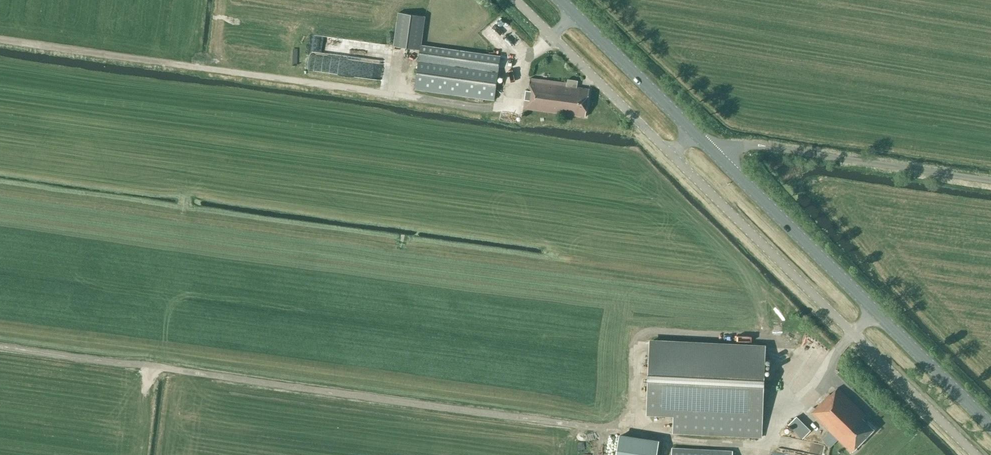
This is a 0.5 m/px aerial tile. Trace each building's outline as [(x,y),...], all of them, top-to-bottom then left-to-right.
[(420,49),(425,16),(398,12),(394,46),(420,49)] [(529,50),(498,18),(480,36),(507,63),(511,59),(516,63),(529,50)] [(337,40),(334,61),(392,67),(395,46),(337,40)] [(415,89),(494,100),(498,67),(419,56),(415,89)] [(388,91),(391,73),(311,62),(309,80),(388,91)] [(523,108),(585,117),(589,89),(577,87),(578,81),(567,79),(567,83),(530,78),(528,89),(526,89),(523,108)] [(766,344),(649,338),(646,415),(673,416),(672,433),(762,437),(766,344)] [(865,414),(837,387),(831,394),(829,393),(811,412),(851,452),(874,429),(862,417),(865,414)] [(803,438),(810,431),(795,417),(788,424),(803,438)] [(619,436),(616,454),(657,454),(659,442),(619,436)]
